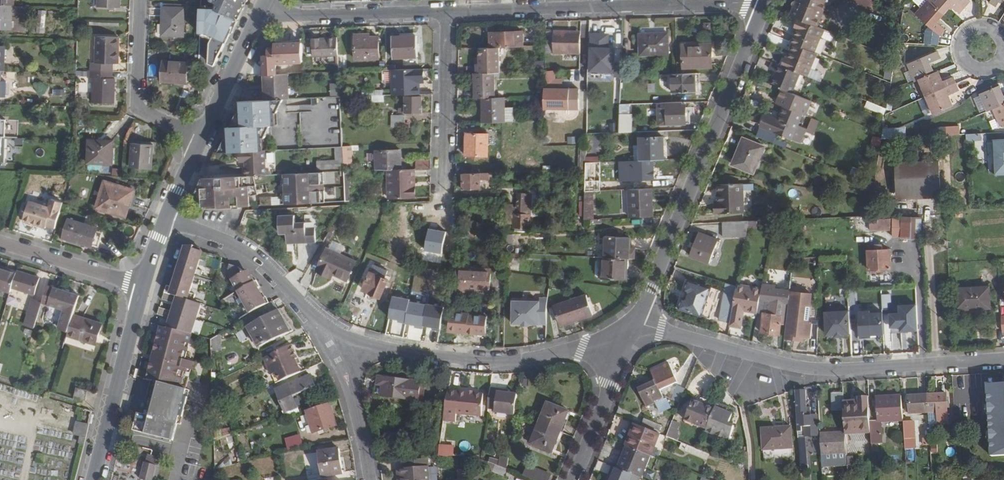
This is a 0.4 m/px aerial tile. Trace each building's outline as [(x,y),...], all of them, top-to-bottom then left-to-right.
[(214,0),(215,1),(218,1),(218,6),(215,6),(209,6),(201,6),(200,34),(201,34),(203,34),(208,34),(214,36),(213,38),(208,48),(208,61),(216,65),(246,0),(214,0)] [(827,4),(817,0),(797,0),(790,17),(797,19),(817,27),(827,4)] [(873,9),(876,0),(850,0),(873,9)] [(938,22),(945,14),(929,0),(918,0),(916,2),(922,7),(916,14),(929,26),(925,31),(924,44),(938,45),(940,35),(945,29),(938,22)] [(945,14),(952,6),(960,13),(965,7),(961,3),(965,0),(929,0),(945,14)] [(13,29),(13,6),(0,5),(0,28),(13,29)] [(16,6),(13,6),(13,29),(26,29),(26,6),(16,6)] [(184,36),(186,8),(184,8),(164,8),(163,8),(163,36),(184,36)] [(46,11),(39,10),(37,32),(44,33),(46,11)] [(793,29),(796,30),(793,37),(796,38),(793,45),(796,45),(814,53),(823,30),(817,27),(797,19),(793,29)] [(599,29),(591,29),(589,72),(615,72),(616,48),(599,48),(599,29)] [(547,31),(546,53),(581,54),(582,35),(568,35),(568,31),(547,31)] [(516,32),(490,33),(490,47),(502,47),(516,46),(523,46),(522,32),(516,32)] [(655,33),(655,36),(641,37),(641,55),(669,54),(668,33),(655,33)] [(899,34),(897,43),(907,44),(908,44),(908,35),(899,34)] [(418,57),(416,35),(393,36),(394,58),(418,57)] [(380,58),(379,36),(370,37),(355,37),(355,59),(380,58)] [(97,63),(91,63),(91,71),(92,71),(113,72),(113,63),(118,63),(119,37),(97,37),(97,63)] [(313,39),(314,57),(338,56),(337,38),(327,38),(327,42),(321,42),(320,39),(313,39)] [(269,54),(264,54),(265,66),(265,74),(277,74),(277,73),(277,65),(277,62),(304,61),(303,41),(276,42),(276,46),(268,47),(269,54)] [(713,67),(713,44),(684,44),(684,67),(713,67)] [(788,58),(785,57),(781,66),(807,76),(816,54),(814,53),(796,45),(793,52),(791,51),(788,58)] [(482,48),(482,57),(482,65),(478,65),(478,73),(500,72),(503,72),(502,47),(490,47),(482,48)] [(937,51),(908,64),(910,70),(915,81),(919,79),(934,73),(930,63),(941,59),(937,51)] [(187,84),(189,63),(164,61),(162,82),(187,84)] [(791,93),(799,73),(781,66),(773,62),(770,69),(777,72),(771,85),(785,91),(791,93)] [(424,69),(392,70),(393,95),(406,94),(420,94),(420,81),(424,81),(424,69)] [(812,69),(809,76),(818,79),(820,73),(812,69)] [(915,81),(910,70),(904,73),(909,84),(915,81)] [(115,78),(113,78),(113,72),(92,71),(91,78),(94,78),(94,102),(114,103),(115,78)] [(934,73),(919,79),(926,97),(955,84),(952,77),(943,81),(938,71),(934,73)] [(478,73),(474,73),(475,98),(482,98),(500,97),(500,72),(478,73)] [(384,81),(392,82),(392,73),(384,73),(384,81)] [(672,92),(696,92),(696,73),(679,74),(672,73),(672,92)] [(277,74),(265,74),(266,99),(284,98),(289,98),(288,74),(277,74)] [(614,76),(613,102),(620,103),(621,77),(614,76)] [(340,84),(331,84),(331,96),(340,96),(340,84)] [(955,84),(926,97),(934,114),(953,106),(949,95),(958,91),(955,84)] [(980,94),(981,95),(987,110),(988,111),(993,109),(1003,105),(1003,95),(1000,86),(980,94)] [(580,89),(545,88),(545,108),(579,109),(580,89)] [(406,113),(422,113),(422,94),(420,94),(406,94),(406,108),(406,112),(406,113)] [(808,100),(792,94),(786,108),(802,114),(808,100)] [(987,110),(981,95),(974,98),(980,113),(987,110)] [(500,97),(482,98),(483,123),(506,122),(505,107),(505,97),(500,97)] [(239,113),(238,114),(232,126),(272,124),(274,124),(274,112),(277,111),(278,111),(284,99),(284,98),(266,99),(242,101),(242,109),(242,113),(239,113)] [(686,103),(684,103),(684,101),(663,102),(663,108),(668,108),(668,124),(686,123),(686,103)] [(657,124),(668,124),(668,108),(663,108),(663,102),(657,102),(657,124)] [(883,114),(885,107),(865,102),(863,109),(883,114)] [(630,103),(620,104),(619,124),(618,132),(630,132),(630,103)] [(993,109),(1000,126),(1003,125),(1003,105),(993,109)] [(505,107),(506,122),(515,122),(514,107),(505,107)] [(806,130),(797,127),(802,114),(786,108),(784,107),(774,132),(800,142),(806,130)] [(232,126),(230,126),(230,139),(227,139),(226,139),(220,152),(239,151),(262,150),(261,137),(264,137),(266,137),(272,124),(232,126)] [(619,124),(600,125),(600,133),(618,132),(619,124)] [(946,136),(946,127),(938,127),(938,130),(925,130),(926,134),(938,133),(939,136),(946,136)] [(760,128),(756,137),(772,143),(776,135),(760,128)] [(488,156),(488,134),(467,134),(466,155),(488,156)] [(0,137),(0,150),(2,150),(8,151),(8,137),(0,137)] [(664,137),(640,137),(641,160),(654,160),(665,159),(664,137)] [(881,138),(872,137),(871,147),(880,148),(881,138)] [(747,140),(744,138),(739,151),(742,152),(747,140)] [(114,141),(90,139),(88,163),(113,164),(114,141)] [(755,174),(765,148),(747,140),(742,152),(739,151),(733,165),(755,174)] [(991,176),(1003,176),(1003,140),(990,140),(991,176)] [(154,144),(133,143),(131,167),(152,168),(154,144)] [(317,161),(318,169),(344,168),(344,162),(343,146),(335,147),(336,159),(317,161)] [(352,146),(343,146),(344,162),(353,162),(352,146)] [(240,162),(245,162),(246,176),(254,175),(266,175),(266,150),(265,150),(262,150),(239,151),(240,162)] [(401,150),(376,151),(377,170),(382,170),(388,170),(401,169),(401,150)] [(431,160),(417,160),(416,169),(431,168),(431,160)] [(619,181),(655,180),(654,160),(641,160),(618,161),(619,181)] [(942,191),(940,161),(927,162),(929,192),(942,191)] [(599,162),(586,162),(586,169),(585,180),(600,180),(600,162),(599,162)] [(927,162),(897,163),(899,193),(929,192),(927,162)] [(852,167),(850,174),(857,177),(860,170),(852,167)] [(388,187),(390,187),(390,199),(413,198),(413,192),(412,191),(412,178),(414,178),(413,169),(401,169),(388,170),(388,187)] [(285,177),(286,187),(286,190),(286,201),(286,203),(325,202),(324,172),(285,174),(285,177)] [(494,172),(464,173),(464,190),(481,189),(481,180),(491,179),(491,176),(494,176),(494,172)] [(862,172),(859,178),(865,180),(868,174),(862,172)] [(817,174),(813,184),(820,187),(824,178),(817,174)] [(199,191),(202,191),(203,203),(203,205),(206,205),(219,204),(219,207),(232,206),(243,206),(250,205),(250,196),(258,194),(254,175),(246,176),(202,178),(197,191),(199,191)] [(600,180),(585,180),(585,191),(594,191),(601,191),(600,180)] [(126,217),(135,190),(105,181),(97,208),(126,217)] [(719,201),(716,201),(717,214),(744,213),(743,184),(718,185),(719,201)] [(653,188),(629,189),(630,217),(654,216),(653,188)] [(585,216),(585,220),(595,219),(594,191),(585,191),(585,201),(585,216)] [(518,194),(517,214),(514,214),(513,229),(532,230),(533,194),(518,194)] [(273,195),(261,196),(262,205),(273,204),(273,195)] [(47,227),(53,207),(30,201),(24,220),(47,227)] [(295,223),(295,215),(280,216),(281,233),(287,232),(287,242),(316,241),(316,227),(306,228),(306,222),(295,223)] [(866,231),(891,231),(891,217),(865,218),(866,231)] [(920,238),(921,218),(903,217),(903,219),(902,225),(893,225),(893,233),(902,234),(902,237),(920,238)] [(93,247),(98,228),(69,219),(64,238),(93,247)] [(723,222),(724,237),(746,236),(748,229),(749,222),(723,222)] [(795,223),(787,222),(785,235),(794,236),(795,223)] [(709,263),(718,240),(699,233),(690,256),(709,263)] [(630,237),(606,236),(605,257),(628,259),(634,259),(635,248),(629,248),(630,237)] [(171,318),(168,328),(193,334),(202,301),(193,298),(194,292),(190,291),(193,279),(198,280),(201,268),(196,267),(199,255),(204,256),(206,250),(189,246),(190,243),(181,244),(179,251),(182,252),(178,266),(176,266),(173,275),(175,276),(173,285),(166,284),(162,298),(175,301),(173,310),(160,307),(158,314),(171,318)] [(348,279),(356,261),(328,249),(318,270),(331,276),(333,273),(348,279)] [(890,269),(890,250),(882,250),(875,250),(868,251),(869,270),(890,269)] [(603,278),(627,279),(628,259),(605,257),(603,257),(603,278)] [(232,278),(251,313),(270,302),(267,296),(264,297),(259,288),(262,287),(258,280),(255,282),(252,275),(250,276),(247,271),(244,273),(240,267),(231,263),(227,272),(231,278),(232,278)] [(386,278),(389,270),(375,264),(364,289),(381,297),(389,279),(386,278)] [(11,292),(12,288),(17,272),(0,267),(0,288),(11,292)] [(492,269),(458,267),(457,291),(490,293),(492,269)] [(421,275),(421,274),(422,273),(421,271),(421,270),(420,269),(419,268),(417,268),(416,269),(415,269),(414,270),(413,271),(413,273),(413,274),(414,275),(415,276),(416,277),(417,277),(419,277),(420,276),(421,275)] [(18,270),(17,272),(12,288),(35,294),(40,277),(18,270)] [(689,280),(680,309),(710,319),(719,291),(689,280)] [(730,321),(737,286),(726,284),(720,319),(730,321)] [(49,305),(49,304),(55,287),(48,285),(42,302),(42,303),(49,305)] [(737,285),(737,286),(730,321),(730,325),(741,327),(744,311),(757,313),(758,303),(761,288),(737,285)] [(55,287),(49,304),(65,309),(74,312),(79,295),(55,287)] [(990,307),(989,287),(955,289),(957,310),(974,310),(974,308),(990,307)] [(790,291),(789,306),(786,326),(785,339),(804,341),(804,338),(809,339),(811,323),(809,323),(812,294),(790,291)] [(587,317),(581,297),(555,305),(562,325),(587,317)] [(514,301),(513,324),(547,324),(548,298),(540,298),(540,301),(514,301)] [(42,303),(42,302),(33,299),(25,326),(34,328),(42,303)] [(251,313),(244,317),(246,321),(276,305),(273,301),(270,302),(251,313)] [(789,306),(758,303),(757,313),(761,313),(758,333),(780,335),(781,325),(786,326),(789,306)] [(294,330),(279,310),(276,305),(246,321),(258,347),(294,330)] [(421,329),(431,330),(433,309),(423,307),(421,329)] [(921,308),(903,309),(903,316),(894,316),(894,331),(904,331),(904,336),(922,335),(921,308)] [(68,331),(74,314),(74,312),(65,309),(58,328),(68,331)] [(870,310),(859,311),(860,338),(871,338),(871,335),(883,335),(883,311),(870,311),(870,310)] [(103,323),(74,314),(68,331),(67,335),(97,344),(103,323)] [(853,314),(829,315),(830,339),(839,338),(839,341),(848,341),(848,338),(854,337),(853,314)] [(488,317),(461,315),(459,334),(486,336),(488,317)] [(193,334),(168,328),(161,326),(147,379),(153,381),(183,389),(188,369),(196,371),(198,363),(188,360),(194,334),(193,334)] [(221,334),(211,339),(212,351),(222,351),(221,334)] [(272,366),(269,367),(277,383),(301,372),(296,360),(298,358),(292,346),(268,357),(272,366)] [(678,382),(669,363),(651,371),(655,380),(638,388),(647,407),(656,403),(661,415),(673,410),(667,398),(664,399),(660,390),(678,382)] [(316,386),(311,375),(276,390),(286,412),(298,407),(293,396),(316,386)] [(419,400),(421,382),(380,376),(379,384),(384,385),(383,396),(390,396),(419,400)] [(173,441),(186,389),(183,389),(153,381),(143,414),(139,413),(134,430),(173,441)] [(986,382),(990,454),(1003,453),(1003,381),(986,382)] [(774,391),(772,385),(760,389),(763,395),(774,391)] [(499,388),(490,387),(488,409),(496,410),(496,412),(515,414),(518,394),(507,393),(498,392),(499,388)] [(88,392),(75,388),(73,398),(86,401),(88,392)] [(678,388),(673,399),(680,402),(685,390),(678,388)] [(482,416),(484,394),(465,392),(463,414),(482,416)] [(806,392),(797,392),(801,469),(808,468),(806,436),(818,435),(818,415),(807,415),(806,392)] [(214,410),(227,405),(223,393),(213,396),(214,410)] [(843,410),(842,393),(832,393),(833,410),(843,410)] [(946,394),(928,395),(929,412),(938,412),(939,424),(948,424),(946,394)] [(877,397),(879,421),(871,422),(871,433),(873,452),(878,452),(878,444),(883,444),(882,422),(904,421),(902,395),(877,397)] [(909,396),(910,413),(929,412),(928,395),(909,396)] [(859,405),(844,406),(846,432),(846,434),(871,433),(871,422),(869,399),(859,400),(859,405)] [(704,410),(706,405),(694,400),(686,421),(694,424),(707,429),(713,414),(704,410)] [(315,432),(338,425),(331,403),(307,410),(315,432)] [(570,411),(548,403),(540,424),(561,432),(570,411)] [(717,403),(715,409),(713,414),(707,429),(707,431),(730,440),(735,426),(730,424),(733,414),(728,412),(729,408),(717,403)] [(214,410),(215,439),(231,434),(232,433),(231,427),(227,429),(228,406),(228,405),(227,405),(214,410)] [(713,414),(715,409),(706,405),(704,410),(713,414)] [(657,423),(645,419),(642,426),(651,430),(654,431),(657,423)] [(81,436),(80,443),(86,444),(90,423),(78,421),(75,434),(81,436)] [(913,421),(904,422),(905,439),(915,439),(913,421)] [(642,426),(633,423),(631,429),(635,430),(632,439),(630,439),(627,446),(642,452),(654,457),(663,435),(651,430),(642,426)] [(680,426),(672,423),(668,433),(667,436),(678,441),(679,438),(678,437),(679,434),(678,432),(680,426)] [(532,444),(553,453),(561,432),(540,424),(532,444)] [(793,448),(792,427),(763,428),(764,450),(793,448)] [(846,432),(821,434),(822,454),(847,453),(846,434),(846,432)] [(231,434),(215,439),(217,467),(240,462),(231,434)] [(453,453),(457,453),(457,445),(440,447),(440,456),(453,455),(453,453)] [(710,454),(690,445),(688,450),(709,458),(710,454)] [(642,452),(627,446),(619,468),(634,474),(641,477),(651,456),(642,452)] [(344,474),(340,448),(319,452),(323,477),(344,474)] [(847,453),(822,454),(823,466),(848,465),(847,457),(847,453)] [(162,458),(148,454),(142,479),(146,479),(156,479),(162,458)] [(429,459),(402,461),(403,468),(397,468),(398,479),(430,479),(429,459)] [(484,468),(508,478),(511,471),(508,470),(487,461),(484,468)] [(525,476),(535,479),(547,479),(549,475),(529,467),(525,476)] [(634,474),(619,468),(617,467),(612,479),(632,479),(634,474)]
